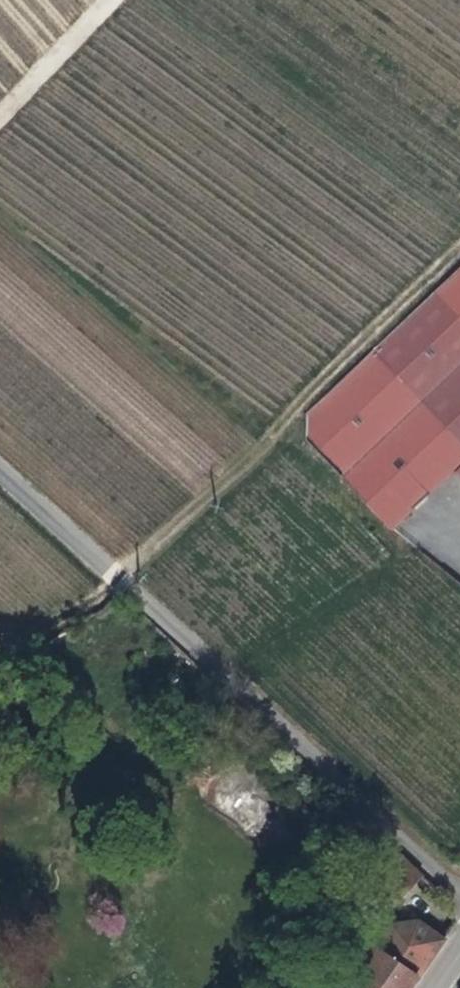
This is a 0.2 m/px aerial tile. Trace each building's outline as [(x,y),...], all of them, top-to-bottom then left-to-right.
[(302,404),(304,436),(387,520),(459,449),(459,251),(302,404)] [(0,666),(0,682),(9,678),(1,665),(0,666)] [(442,939),(419,923),(391,926),(348,987),(407,987),(442,939)]
